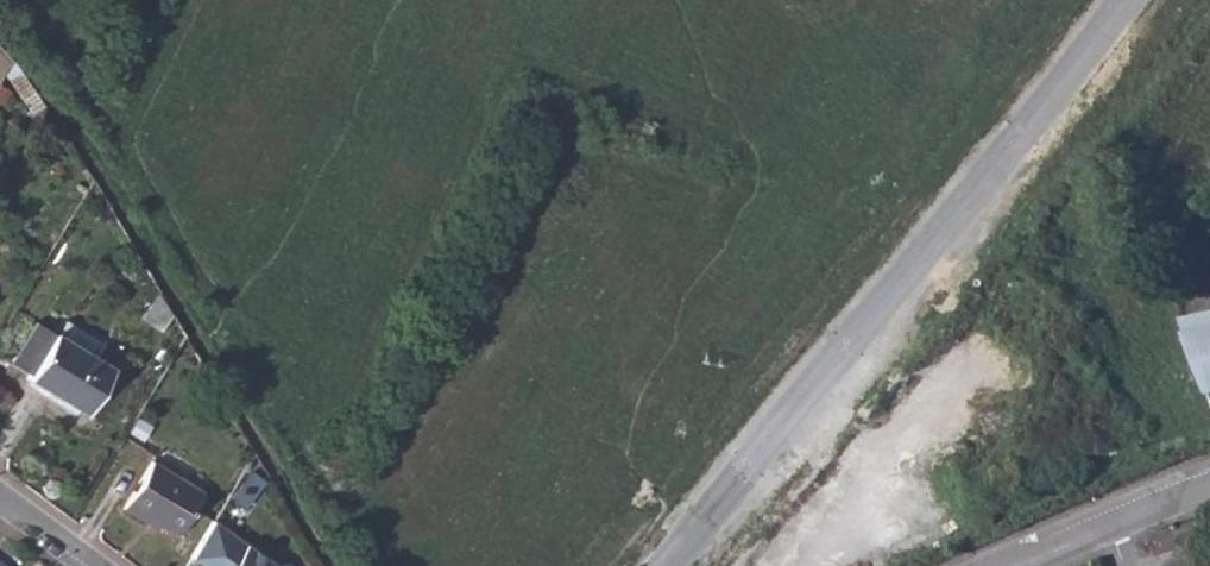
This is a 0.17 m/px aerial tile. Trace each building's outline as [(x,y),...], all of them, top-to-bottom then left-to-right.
[(51,332),(32,321),(8,361),(26,372),(24,375),(88,413),(114,370),(96,359),(104,344),(63,318),(54,332),(54,334),(51,332)] [(1187,325),(1209,379),(1209,320),(1187,325)] [(156,468),(127,513),(149,527),(151,524),(178,540),(205,497),(156,468)] [(1195,524),(1174,531),(1179,545),(1199,538),(1195,524)] [(194,561),(201,565),(271,565),(216,525),(194,561)]
